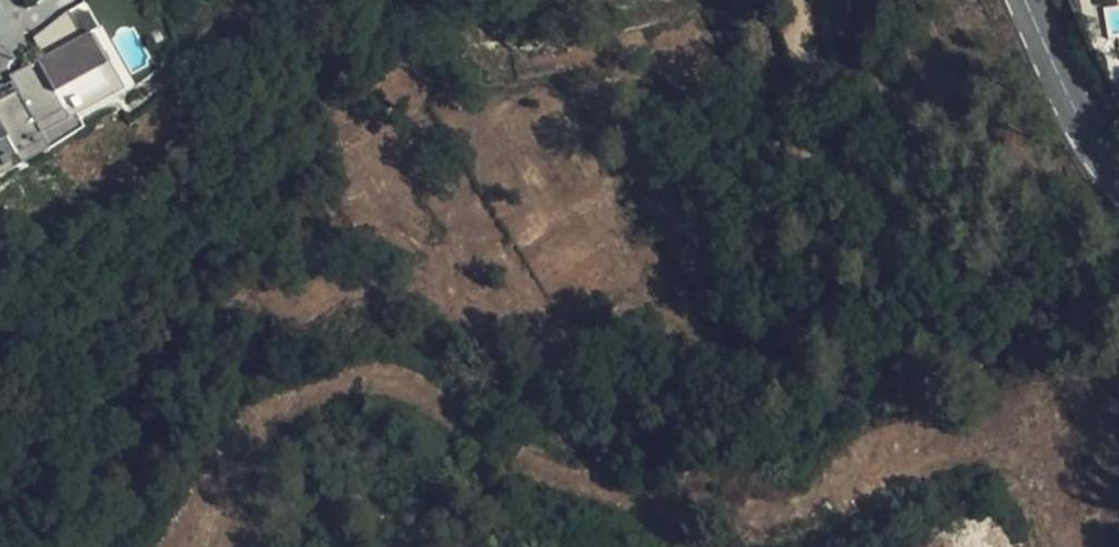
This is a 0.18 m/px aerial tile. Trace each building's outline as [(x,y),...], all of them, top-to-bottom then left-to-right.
[(84,44),(86,43),(100,35),(92,17),(76,25),(84,44)] [(0,107),(0,171),(43,152),(35,129),(109,94),(86,43),(84,44),(11,81),(18,98),(0,107)]
